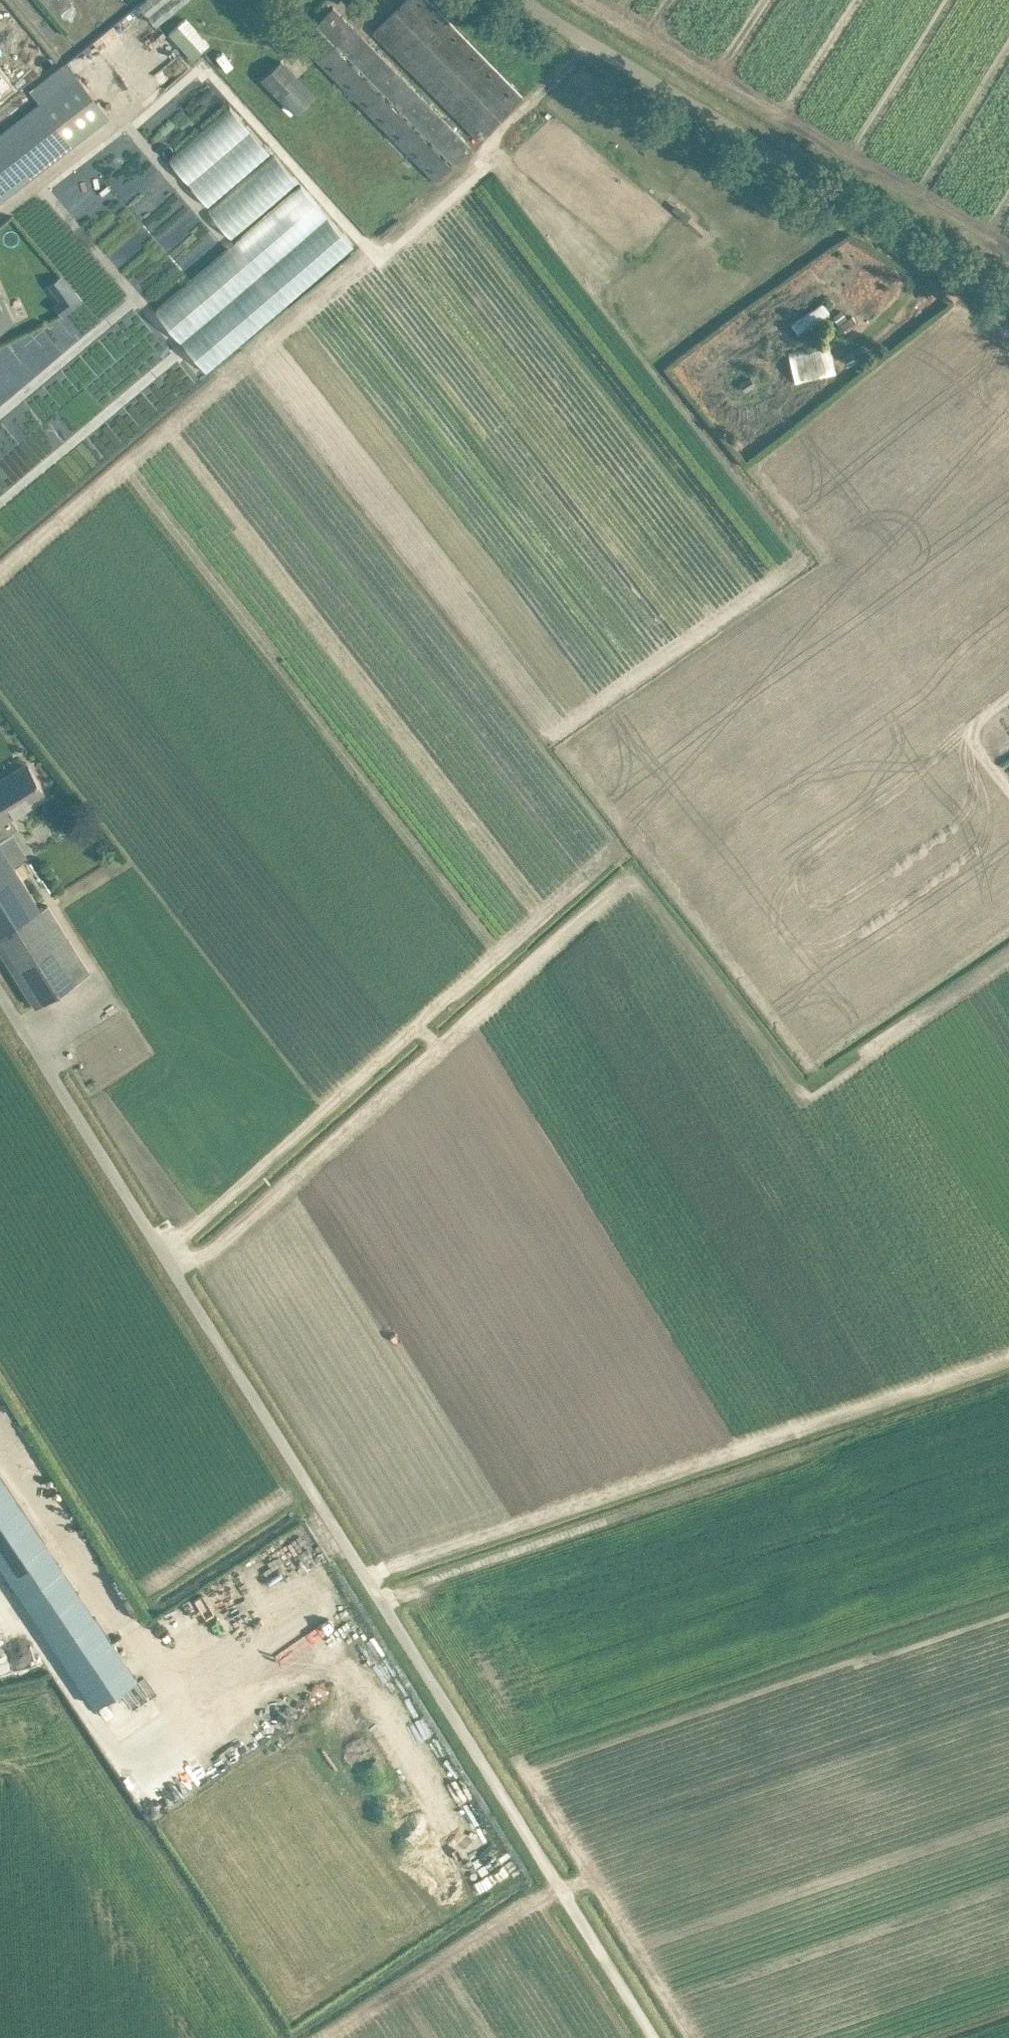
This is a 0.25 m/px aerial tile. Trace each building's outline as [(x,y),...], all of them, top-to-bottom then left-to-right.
[(163,11),(180,0),(155,0),(163,11)] [(403,2),(375,31),(407,65),(478,138),(522,95),(429,0),(406,0),(403,2)] [(435,180),(471,147),(333,4),(298,39),(435,180)] [(293,12),(288,24),(301,28),(305,16),(293,12)] [(205,53),(217,43),(192,15),(181,25),(205,53)] [(231,76),(245,63),(232,49),(218,63),(231,76)] [(166,69),(175,76),(185,64),(176,56),(166,69)] [(281,57),(260,78),(295,113),(316,93),(281,57)] [(38,104),(0,134),(0,205),(111,118),(66,61),(28,91),(38,104)] [(181,151),(221,198),(283,145),(243,98),(181,151)] [(273,124),(283,132),(295,119),(285,110),(273,124)] [(244,227),(308,170),(287,146),(222,204),(244,227)] [(343,195),(353,181),(344,173),(333,187),(343,195)] [(218,361),(369,243),(318,179),(168,298),(218,361)] [(59,299),(55,303),(63,314),(81,300),(73,289),(59,299)] [(13,319),(0,290),(0,325),(13,319)] [(804,314),(810,326),(845,306),(838,295),(804,314)] [(841,309),(832,314),(838,323),(846,317),(841,309)] [(803,348),(810,373),(850,363),(843,338),(803,348)] [(750,375),(740,382),(745,391),(756,384),(750,375)] [(42,908),(13,865),(28,855),(12,830),(18,826),(12,815),(47,792),(39,782),(29,765),(3,781),(1,777),(0,778),(0,821),(0,822),(0,948),(37,1006),(92,970),(49,903),(42,908)] [(95,1704),(136,1677),(0,1475),(0,1562),(95,1704)]
